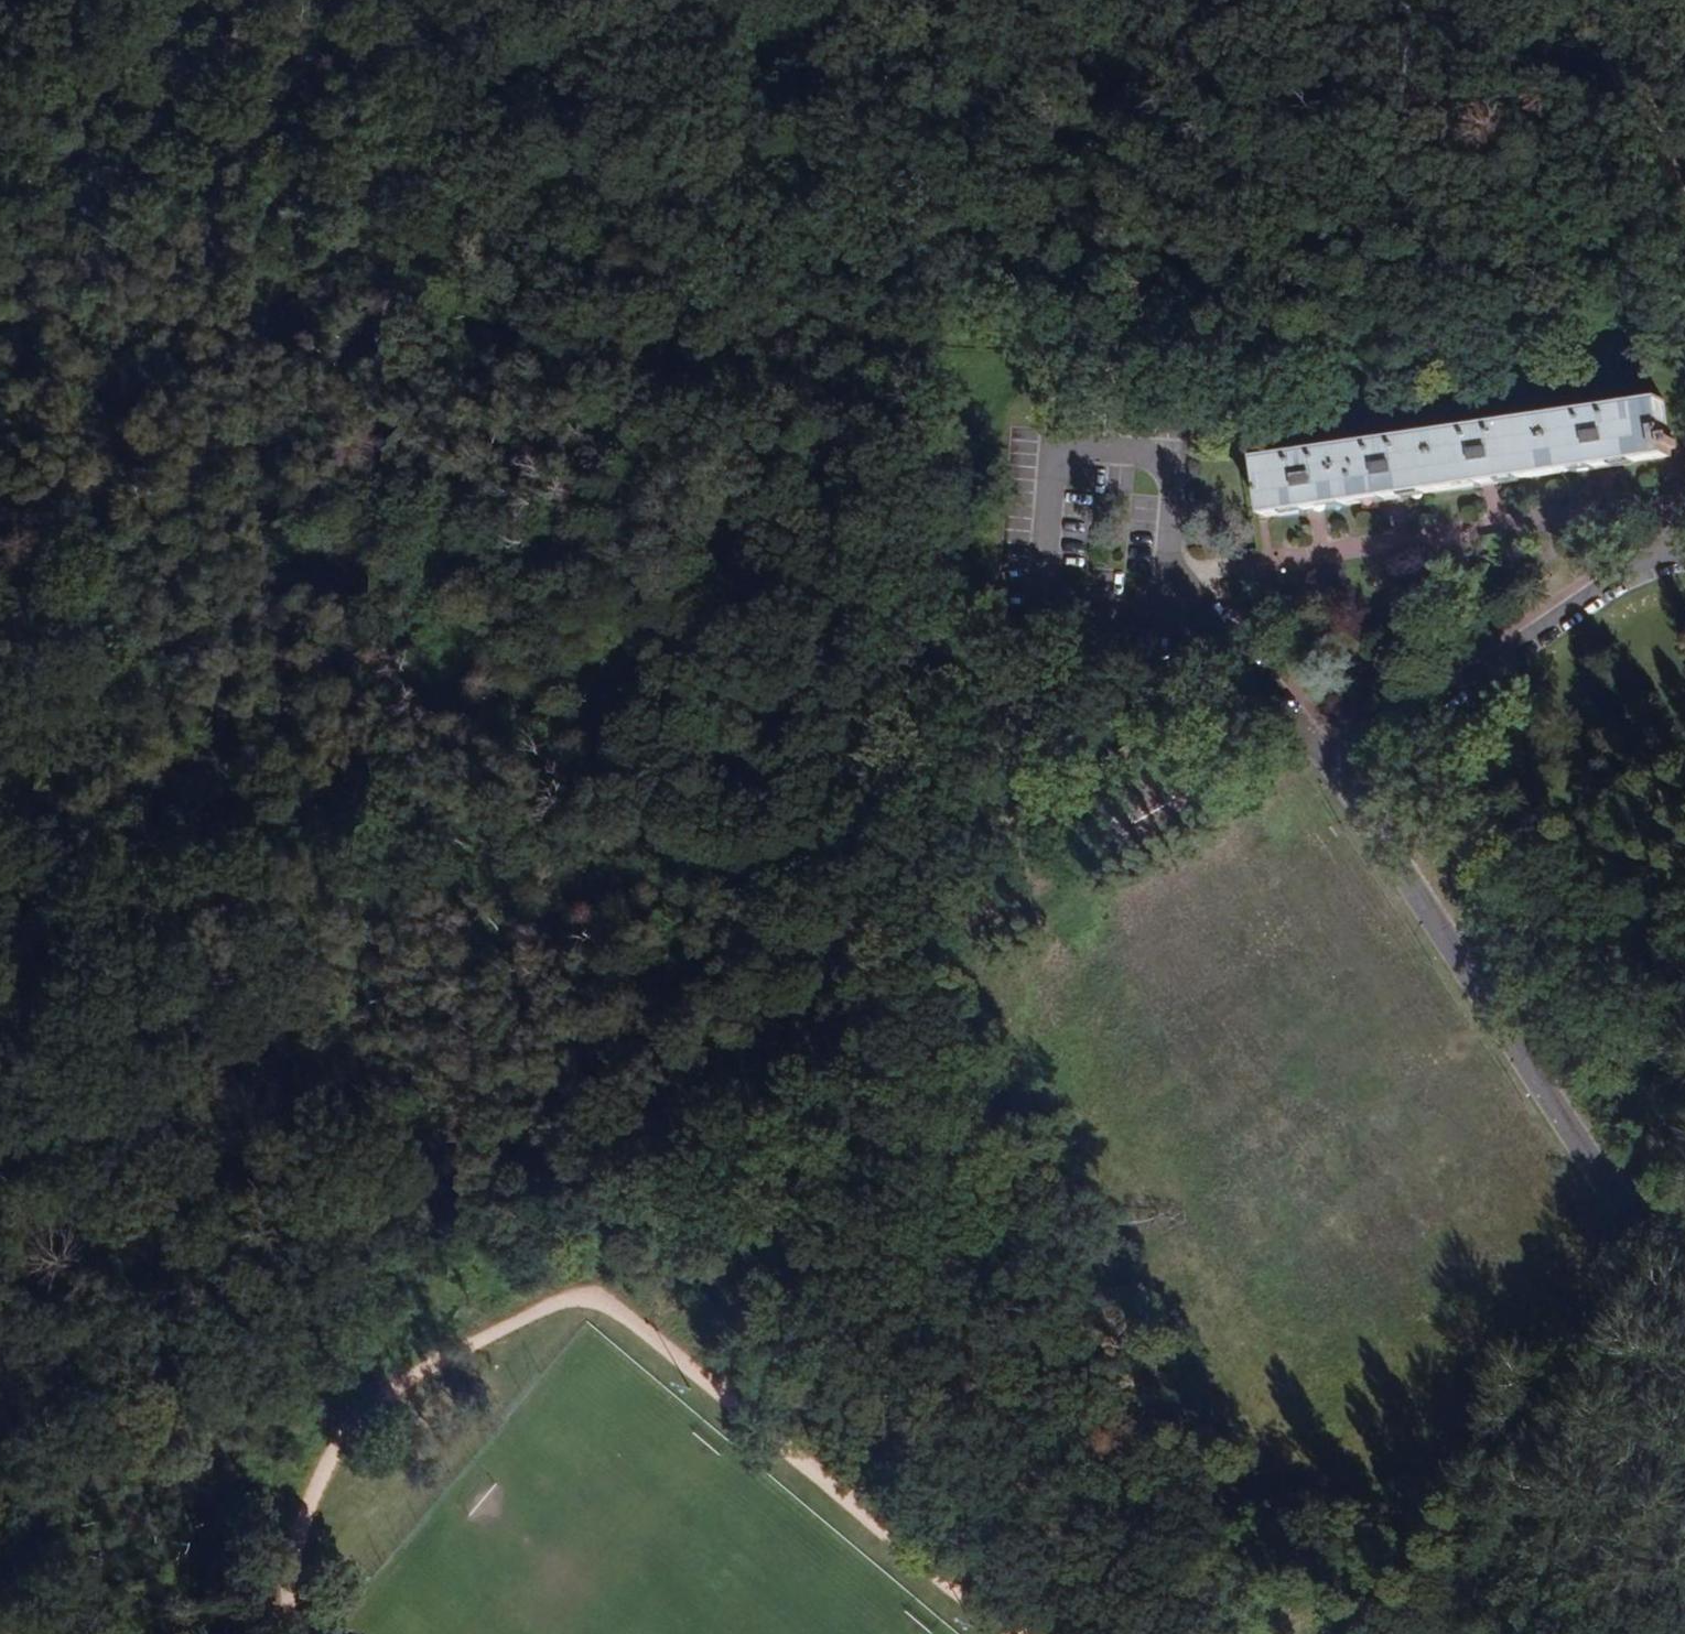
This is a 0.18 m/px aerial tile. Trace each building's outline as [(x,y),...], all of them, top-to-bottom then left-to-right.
[(1266,515),(1671,455),(1670,448),(1669,439),(1663,401),(1258,459),(1266,515)] [(1677,447),(1676,438),(1669,439),(1670,448),(1677,447)]
